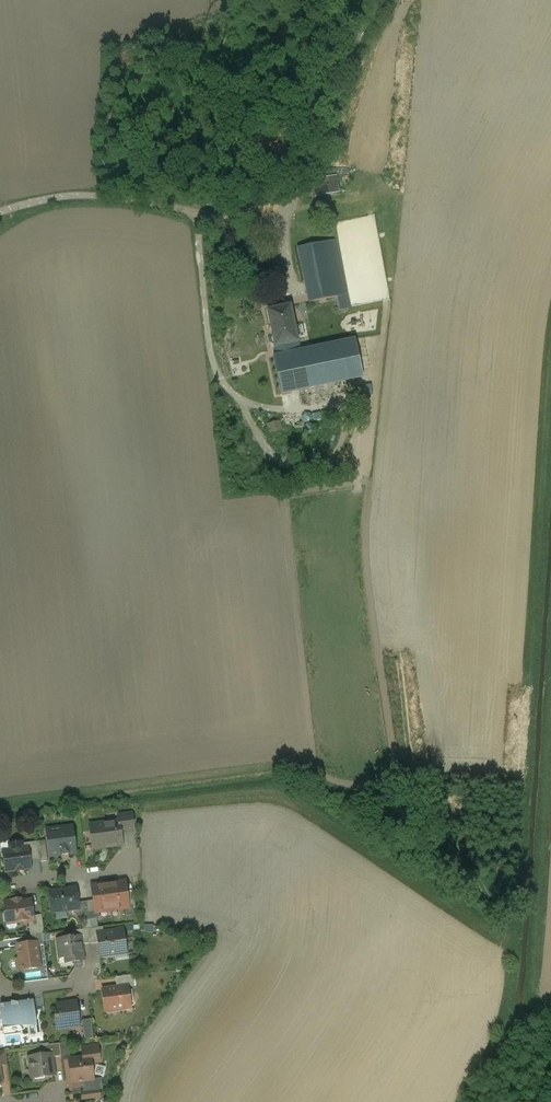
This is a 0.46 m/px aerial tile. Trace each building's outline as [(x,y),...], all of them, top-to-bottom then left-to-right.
[(334,178),(319,181),(322,198),(337,195),(334,178)] [(329,240),(296,246),(306,299),(339,292),(329,240)] [(290,306),(267,311),(275,348),(276,348),(298,343),(290,306)] [(349,341),(300,351),(298,343),(276,348),(277,356),(273,357),(281,395),(363,378),(355,340),(349,341)] [(133,813),(118,815),(119,821),(121,831),(133,830),(133,813)] [(119,821),(91,825),(94,848),(110,846),(110,847),(122,845),(121,831),(119,821)] [(72,828),(61,829),(61,833),(47,835),(50,856),(61,854),(61,855),(68,854),(68,853),(76,853),(72,828)] [(37,842),(21,844),(22,849),(28,849),(30,861),(39,860),(38,847),(37,842)] [(8,860),(4,861),(6,869),(9,871),(31,868),(30,861),(28,849),(22,849),(21,844),(21,843),(10,845),(11,851),(7,851),(8,860)] [(46,846),(38,847),(39,860),(40,862),(48,861),(46,846)] [(125,882),(108,885),(111,910),(125,908),(128,907),(125,882)] [(108,885),(92,887),(94,901),(95,912),(99,911),(111,910),(108,885)] [(76,889),(50,892),(53,912),(78,909),(77,903),(76,889)] [(21,900),(4,902),(5,911),(3,912),(5,922),(16,921),(16,923),(28,921),(34,921),(33,916),(32,909),(28,910),(28,901),(21,902),(21,900)] [(94,901),(87,902),(90,920),(100,919),(99,911),(95,912),(94,901)] [(90,920),(87,902),(77,903),(78,909),(79,922),(90,920)] [(133,906),(128,907),(125,908),(126,915),(133,914),(133,906)] [(41,915),(33,916),(34,921),(28,921),(31,937),(42,935),(44,935),(41,915)] [(103,927),(88,929),(90,944),(98,943),(97,935),(104,934),(103,927)] [(88,929),(73,931),(74,938),(82,937),(83,945),(90,944),(88,929)] [(104,934),(97,935),(98,943),(100,957),(117,954),(116,953),(126,952),(123,931),(104,934)] [(31,937),(28,937),(29,944),(36,943),(37,947),(44,946),(42,935),(31,937)] [(74,938),(57,940),(59,958),(66,957),(67,963),(83,961),(81,945),(83,945),(82,937),(74,938)] [(25,947),(17,948),(17,954),(19,954),(19,958),(16,959),(17,971),(32,969),(32,966),(39,965),(37,947),(36,943),(29,944),(25,944),(25,947)] [(133,975),(115,978),(116,988),(128,987),(128,988),(134,987),(133,975)] [(116,988),(102,990),(105,1011),(130,1007),(128,988),(128,987),(116,988)] [(11,1002),(11,1006),(0,1007),(0,1008),(2,1021),(2,1024),(36,1024),(33,1003),(18,1005),(18,1003),(11,1002)] [(76,1003),(65,1004),(63,1007),(57,1008),(58,1016),(55,1016),(57,1029),(70,1027),(69,1024),(79,1023),(76,1003)] [(91,1020),(82,1021),(85,1040),(93,1039),(91,1020)] [(59,1044),(40,1046),(41,1056),(51,1054),(52,1058),(61,1057),(59,1044)] [(97,1045),(82,1047),(84,1057),(69,1059),(72,1080),(82,1079),(82,1081),(93,1080),(91,1063),(99,1062),(97,1045)] [(41,1056),(29,1057),(32,1079),(35,1078),(35,1080),(45,1079),(44,1077),(55,1075),(53,1063),(52,1062),(52,1058),(51,1054),(41,1056)] [(93,1080),(82,1081),(84,1092),(100,1090),(103,1090),(102,1079),(93,1080)] [(84,1092),(81,1093),(82,1101),(101,1099),(100,1090),(84,1092)]
